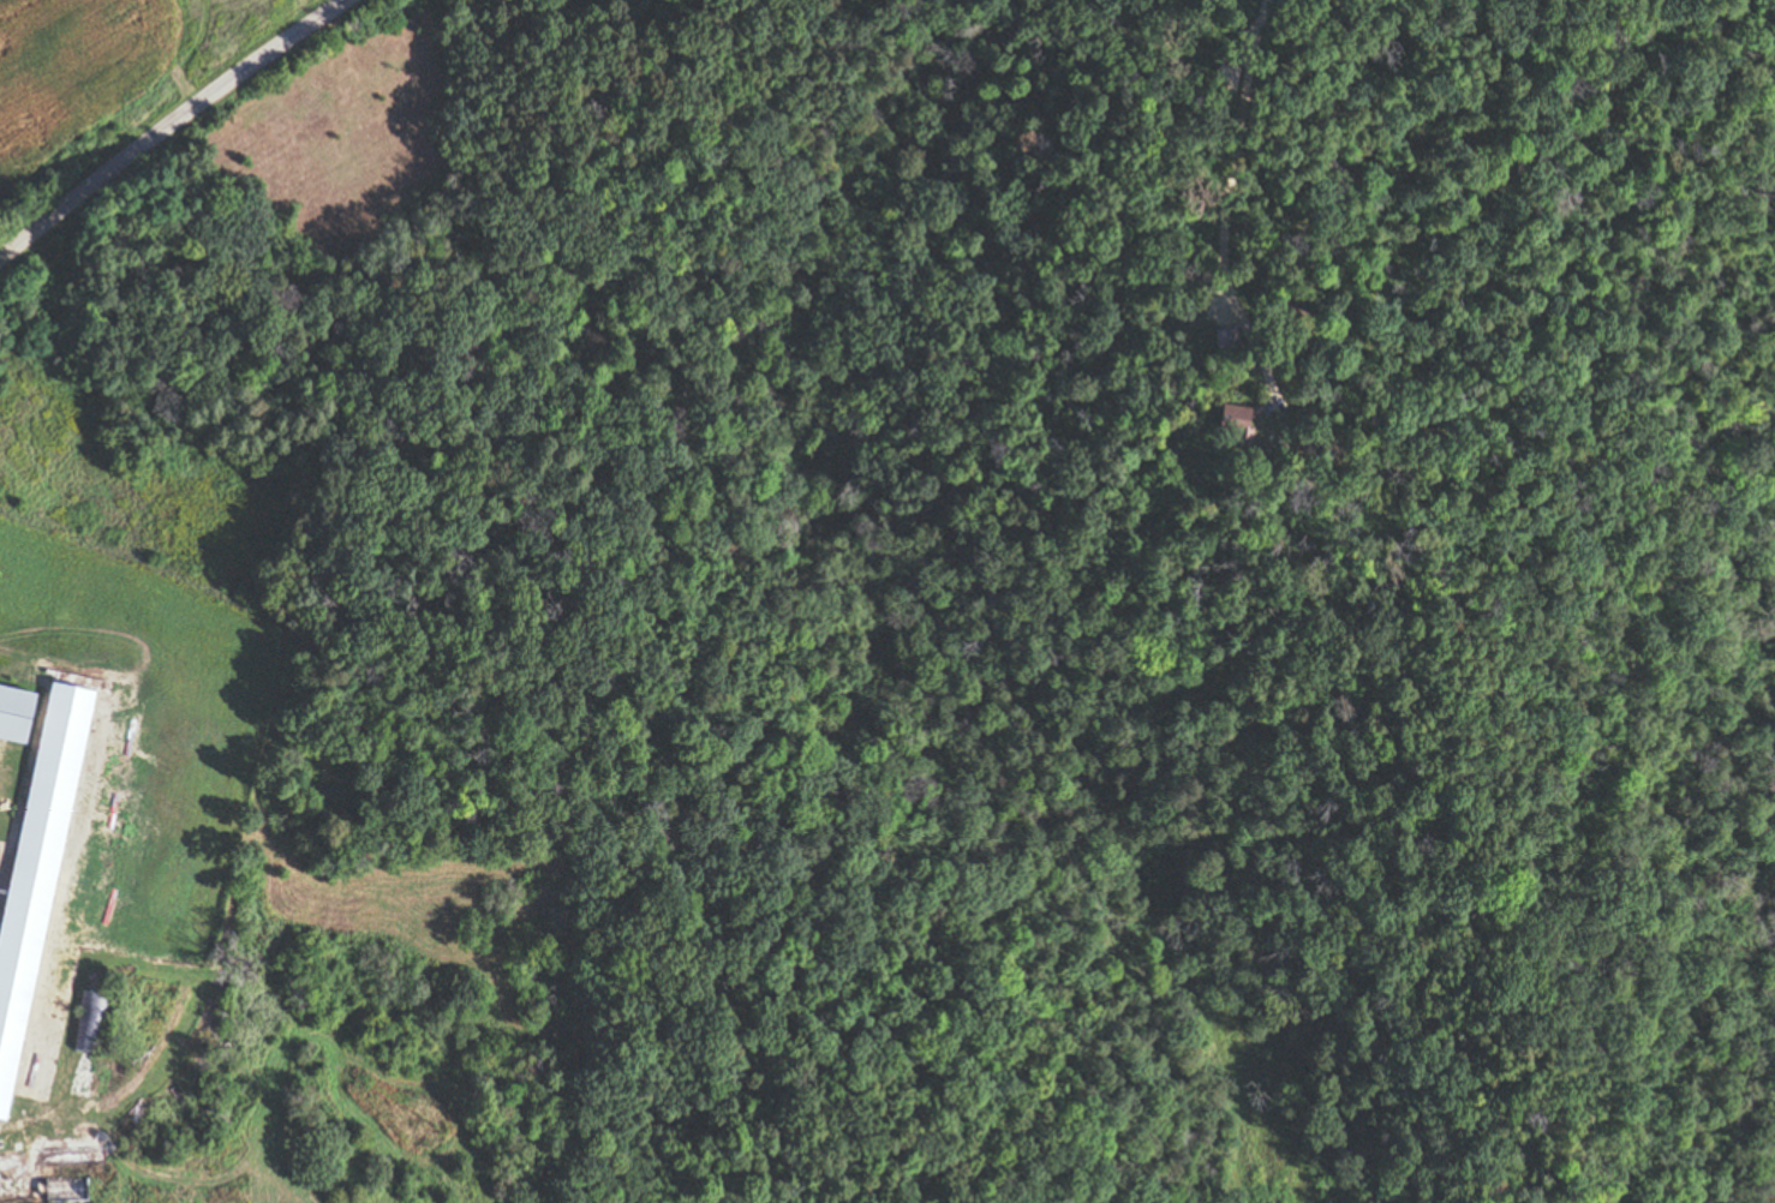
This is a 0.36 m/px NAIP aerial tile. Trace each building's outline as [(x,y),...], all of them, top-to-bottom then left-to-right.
[(64,757),(74,706),(0,691),(0,744),(64,757)] [(54,859),(9,851),(0,905),(0,1097),(48,1105),(54,1066),(19,1060),(54,859)] [(98,1058),(103,997),(78,995),(73,1056),(98,1058)] [(34,1202),(80,1202),(80,1182),(34,1182),(34,1202)]
